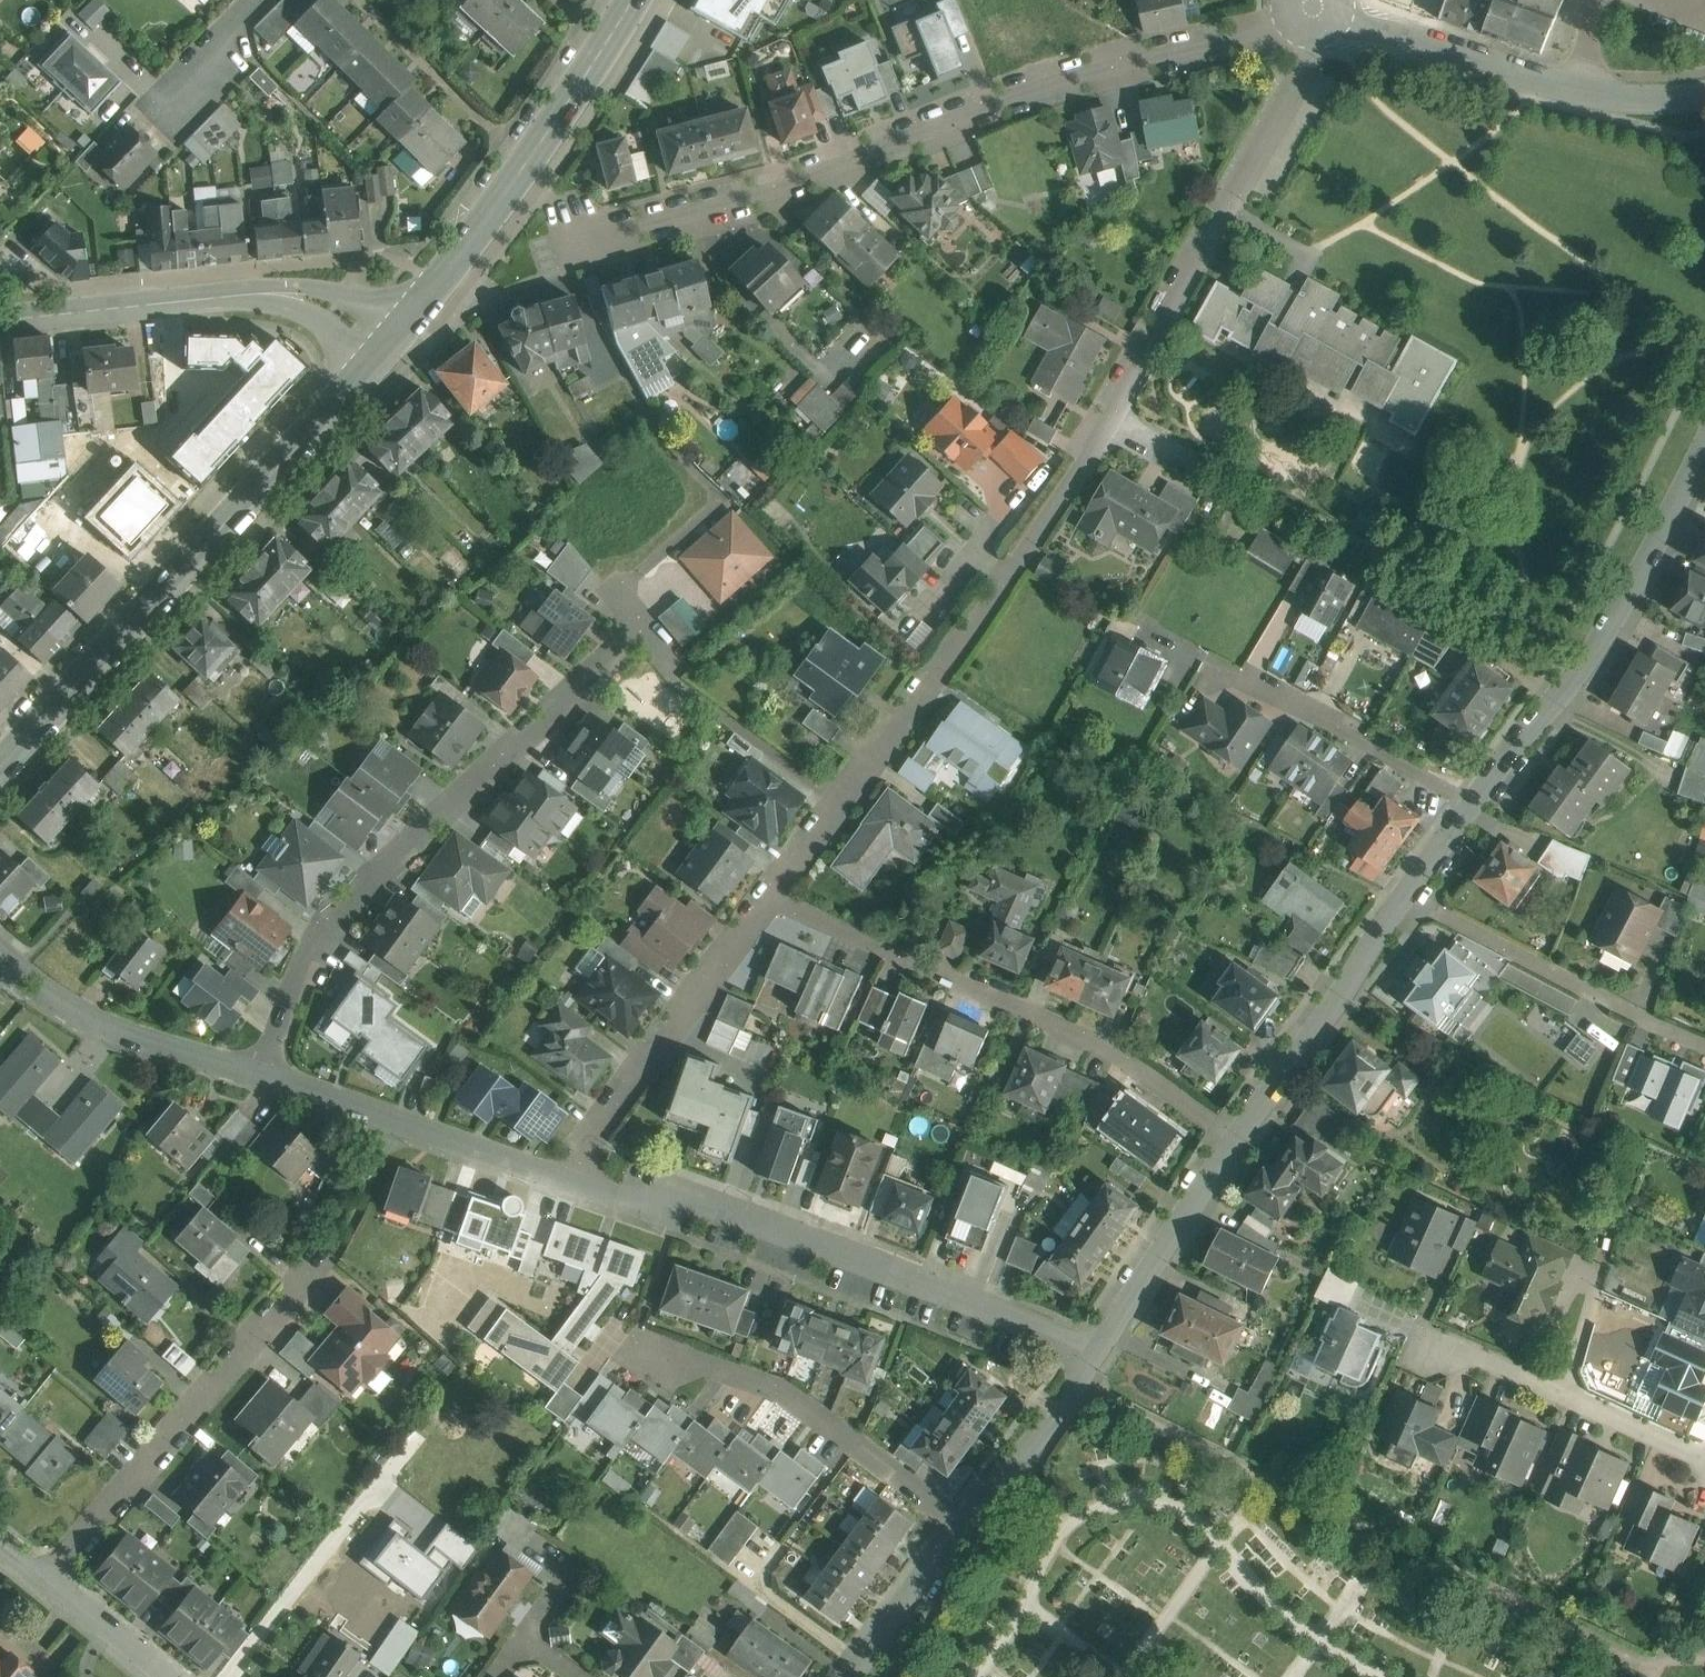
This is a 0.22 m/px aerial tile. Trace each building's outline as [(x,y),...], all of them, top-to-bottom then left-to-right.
[(111,11),(101,0),(93,0),(79,13),(93,28),(111,11)] [(282,0),(281,0),(272,9),(291,28),(295,24),(300,19),(282,0)] [(301,0),(282,0),(300,19),(310,9),(301,0)] [(295,24),(318,46),(348,16),(331,0),(319,0),(310,9),(300,19),(295,24)] [(310,9),(319,0),(301,0),(310,9)] [(516,0),(468,0),(466,2),(460,8),(488,34),(518,2),(516,0)] [(741,39),(762,0),(694,0),(688,9),(741,39)] [(1146,32),(1187,23),(1182,0),(1139,0),(1146,32)] [(1411,9),(1415,0),(1384,0),(1411,9)] [(1411,9),(1442,20),(1449,0),(1415,0),(1411,9)] [(1442,20),(1463,27),(1472,0),(1449,0),(1442,20)] [(1477,0),(1472,0),(1463,27),(1484,35),(1495,6),(1477,0)] [(1506,0),(1497,0),(1495,6),(1484,35),(1505,42),(1518,4),(1506,0)] [(1518,4),(1505,42),(1542,55),(1564,1),(1561,0),(1547,0),(1544,8),(1539,6),(1538,11),(1527,8),(1518,4)] [(518,2),(488,34),(513,57),(543,25),(518,2)] [(291,28),(272,9),(263,19),(282,37),(291,28)] [(963,66),(941,11),(913,22),(936,79),(937,79),(937,80),(938,79),(963,69),(963,66)] [(348,16),(318,46),(340,68),(370,38),(348,16)] [(282,37),(263,19),(253,28),(272,47),(282,37)] [(676,59),(691,33),(667,20),(652,45),(676,59)] [(68,32),(37,65),(54,81),(52,82),(73,101),(74,100),(91,116),(117,88),(122,82),(105,66),(103,68),(84,50),(85,48),(68,32)] [(392,60),(370,38),(340,68),(362,90),(392,60)] [(866,41),(836,54),(839,61),(820,68),(827,86),(829,85),(835,101),(850,95),(857,112),(888,100),(874,67),(876,66),(866,41)] [(673,61),(653,49),(645,61),(669,75),(676,63),(673,61)] [(392,60),(362,90),(385,112),(407,89),(414,82),(392,60)] [(708,78),(729,73),(726,60),(705,65),(708,78)] [(669,75),(645,61),(638,73),(660,87),(661,87),(669,75)] [(278,87),(258,68),(249,77),(269,97),(278,87)] [(638,73),(630,84),(653,98),(660,87),(638,73)] [(653,98),(630,84),(623,95),(645,109),(653,98)] [(430,110),(407,89),(385,112),(377,120),(399,141),(430,110)] [(797,90),(773,99),(775,103),(769,105),(779,132),(778,132),(782,144),(793,140),(793,139),(812,132),(800,95),(799,95),(797,90)] [(1193,102),(1166,107),(1164,100),(1144,104),(1148,123),(1146,123),(1147,131),(1150,143),(1151,143),(1199,134),(1193,102)] [(241,125),(221,105),(211,115),(231,135),(241,125)] [(1108,109),(1080,117),(1083,124),(1071,127),(1084,171),(1095,168),(1097,172),(1115,167),(1114,163),(1121,161),(1122,160),(1118,143),(1108,109)] [(464,145),(430,110),(399,141),(406,148),(406,149),(409,146),(421,158),(418,160),(421,164),(434,176),(464,145)] [(744,111),(716,118),(715,113),(699,117),(711,162),(728,158),(730,162),(744,158),(744,154),(754,151),(744,111)] [(211,115),(192,135),(212,154),(231,135),(211,115)] [(699,117),(684,121),(685,127),(658,134),(668,174),(678,171),(681,175),(695,171),(694,167),(711,162),(699,117)] [(103,151),(94,160),(96,162),(121,187),(154,154),(127,127),(103,151)] [(1147,131),(1133,133),(1134,138),(1138,161),(1154,159),(1151,143),(1150,143),(1147,131)] [(212,154),(192,135),(182,144),(202,164),(212,154)] [(1134,138),(1118,143),(1122,160),(1121,161),(1127,182),(1141,178),(1138,161),(1134,138)] [(623,139),(597,146),(608,189),(634,183),(623,139)] [(94,142),(75,162),(85,172),(96,162),(94,160),(103,151),(94,142)] [(421,158),(409,146),(406,149),(406,148),(395,159),(412,177),(420,169),(421,164),(418,160),(421,158)] [(291,162),(271,164),(273,186),(293,184),(291,162)] [(982,163),(958,173),(968,198),(992,187),(982,163)] [(391,168),(377,169),(378,177),(365,178),(368,203),(382,201),(381,196),(394,194),(391,168)] [(958,173),(944,179),(942,181),(951,190),(946,196),(956,206),(958,205),(969,200),(968,198),(958,173)] [(918,177),(913,182),(908,177),(892,195),(888,199),(894,205),(902,212),(899,215),(926,240),(938,227),(942,231),(950,231),(956,225),(956,217),(952,213),(957,207),(956,206),(946,196),(951,190),(942,181),(935,176),(930,182),(924,177),(918,177)] [(187,179),(169,184),(172,212),(185,211),(186,220),(191,219),(187,179)] [(203,179),(192,181),(193,193),(205,192),(203,179)] [(892,195),(877,181),(862,197),(877,211),(888,199),(892,195)] [(320,188),(307,189),(310,220),(301,221),(304,254),(327,252),(321,194),(320,188)] [(353,190),(321,194),(327,252),(359,248),(353,190)] [(301,221),(291,222),(288,194),(274,195),(281,257),(304,254),(301,221)] [(274,195),(261,197),(264,225),(254,226),(258,259),(281,257),(274,195)] [(864,223),(834,195),(824,206),(823,206),(819,210),(819,211),(804,227),(834,255),(864,223)] [(240,198),(217,201),(223,263),(247,261),(240,198)] [(888,199),(877,211),(883,217),(894,205),(888,199)] [(217,201),(203,202),(206,232),(197,232),(200,266),(223,263),(217,201)] [(171,208),(147,210),(149,230),(145,234),(144,235),(149,239),(150,245),(153,271),(177,268),(172,212),(171,212),(171,208)] [(185,211),(172,212),(177,268),(200,266),(197,232),(188,234),(186,220),(185,211)] [(70,236),(55,223),(33,248),(71,280),(87,279),(81,235),(70,236)] [(899,256),(864,223),(834,255),(869,288),(899,256)] [(145,234),(140,230),(136,231),(138,246),(150,245),(149,239),(144,235),(145,234)] [(766,247),(756,256),(752,252),(730,272),(768,312),(801,282),(780,260),(779,261),(766,247)] [(695,261),(666,270),(682,323),(700,330),(701,330),(713,327),(708,307),(695,261)] [(666,270),(632,279),(644,323),(659,337),(683,329),(682,323),(666,270)] [(1357,317),(1343,309),(1339,316),(1331,312),(1340,297),(1310,280),(1302,294),(1260,270),(1243,299),(1257,306),(1252,314),(1245,310),(1237,323),(1264,338),(1254,355),(1283,371),(1288,364),(1341,394),(1350,379),(1358,383),(1353,392),(1382,409),(1399,378),(1384,369),(1400,341),(1386,333),(1382,341),(1374,337),(1379,329),(1365,321),(1361,329),(1353,324),(1357,317)] [(644,323),(632,279),(602,288),(608,309),(614,331),(644,323)] [(602,288),(587,292),(591,306),(595,313),(608,309),(602,288)] [(572,296),(539,306),(554,360),(557,368),(590,359),(572,296)] [(736,298),(722,302),(724,306),(740,302),(736,298)] [(539,306),(524,310),(516,308),(512,310),(510,316),(512,320),(500,327),(508,341),(507,342),(514,355),(515,354),(525,371),(541,362),(548,361),(554,360),(539,306)] [(1068,323),(1042,308),(1027,335),(1029,336),(1032,331),(1056,345),(1035,383),(1073,404),(1083,385),(1079,383),(1104,340),(1070,320),(1068,323)] [(659,337),(644,323),(614,331),(617,342),(646,394),(673,380),(661,359),(670,354),(674,352),(659,337)] [(700,330),(682,323),(683,329),(685,335),(698,345),(706,336),(701,330),(700,330)] [(206,487),(315,362),(281,332),(271,343),(257,331),(176,326),(175,346),(169,352),(169,367),(242,371),(231,384),(231,386),(170,456),(206,487)] [(15,361),(50,357),(47,337),(13,341),(15,361)] [(478,351),(473,345),(469,349),(464,348),(458,353),(458,358),(439,372),(459,398),(458,400),(465,409),(467,408),(469,411),(504,384),(498,378),(500,376),(479,350),(478,351)] [(85,374),(132,368),(130,349),(104,353),(103,348),(82,351),(85,374)] [(85,374),(82,351),(68,353),(72,384),(86,382),(85,374)] [(674,352),(670,354),(674,361),(680,358),(680,357),(674,352)] [(50,357),(15,361),(17,381),(39,379),(53,377),(50,357)] [(557,368),(554,360),(548,361),(556,382),(563,380),(557,368)] [(132,368),(85,374),(86,382),(87,393),(91,392),(110,390),(135,387),(132,368)] [(588,375),(567,387),(574,398),(594,386),(588,375)] [(53,377),(39,379),(39,387),(32,388),(32,397),(40,396),(42,424),(15,428),(21,483),(66,477),(54,386),(53,377)] [(811,380),(792,399),(798,405),(797,406),(823,432),(844,412),(817,385),(816,386),(811,380)] [(86,382),(72,384),(79,434),(88,432),(97,431),(96,429),(91,392),(87,393),(86,382)] [(72,384),(54,386),(60,436),(79,434),(72,384)] [(91,392),(96,429),(114,427),(110,390),(91,392)] [(424,396),(419,391),(405,404),(405,405),(393,416),(423,449),(435,438),(436,439),(451,425),(446,420),(450,416),(428,392),(424,396)] [(13,422),(27,421),(26,396),(12,397),(13,422)] [(965,411),(951,399),(923,429),(937,442),(934,445),(950,460),(953,456),(967,469),(981,454),(986,458),(990,454),(994,449),(989,444),(994,438),(981,426),(984,423),(967,408),(965,411)] [(141,403),(144,424),(157,423),(154,401),(141,403)] [(423,449),(393,416),(381,427),(380,426),(365,440),(371,446),(367,449),(389,473),(392,470),(397,475),(413,460),(412,459),(423,449)] [(1058,431),(1036,418),(1028,432),(1050,445),(1058,431)] [(79,434),(60,436),(66,477),(67,475),(91,449),(88,432),(79,434)] [(1043,462),(1009,432),(994,449),(990,454),(1023,484),(1043,462)] [(581,480),(604,464),(587,441),(565,457),(581,480)] [(113,469),(91,449),(2,546),(54,594),(61,586),(56,582),(66,571),(70,576),(88,557),(90,559),(90,558),(121,524),(110,514),(134,488),(130,485),(155,458),(137,442),(113,469)] [(908,457),(873,496),(904,524),(914,513),(917,515),(931,499),(929,497),(939,485),(908,457)] [(350,467),(345,462),(332,476),(333,477),(321,490),(353,520),(364,508),(365,508),(379,493),(374,489),(378,485),(354,463),(350,467)] [(1160,499),(1112,472),(1079,529),(1101,541),(1106,533),(1105,533),(1108,527),(1154,553),(1168,529),(1175,515),(1156,504),(1160,499)] [(1199,500),(1169,483),(1160,499),(1156,504),(1175,515),(1168,529),(1179,535),(1199,500)] [(353,520),(321,490),(310,502),(309,501),(296,516),(301,521),(297,524),(321,546),(324,542),(329,547),(344,532),(343,531),(353,520)] [(731,517),(685,558),(720,598),(767,557),(731,517)] [(922,522),(903,544),(926,565),(945,543),(922,522)] [(1297,553),(1267,534),(1253,557),(1283,576),(1297,553)] [(1704,539),(1699,548),(1702,550),(1696,561),(1700,563),(1704,566),(1704,539)] [(307,562),(283,540),(280,544),(275,540),(261,554),(261,555),(250,567),(282,597),(293,585),(294,586),(308,570),(303,566),(307,562)] [(592,570),(568,542),(546,572),(566,587),(566,588),(574,593),(592,570)] [(926,565),(903,544),(893,555),(918,577),(928,566),(926,565)] [(872,555),(865,563),(862,561),(856,561),(850,567),(851,573),(853,576),(848,581),(883,612),(905,588),(906,590),(918,577),(893,555),(883,566),(872,555)] [(1310,556),(1289,590),(1303,598),(1319,567),(1320,568),(1322,563),(1310,556)] [(88,557),(70,576),(66,571),(56,582),(61,586),(54,594),(84,621),(118,584),(90,558),(90,559),(88,557)] [(1069,571),(1046,558),(1037,575),(1060,587),(1061,585),(1060,585),(1064,578),(1065,579),(1069,571)] [(1700,563),(1694,574),(1704,580),(1704,566),(1700,563)] [(282,597),(250,567),(239,579),(225,594),(230,598),(226,602),(250,624),(254,620),(258,624),(272,609),(282,597)] [(1320,568),(1319,567),(1303,598),(1297,608),(1328,625),(1350,584),(1320,568)] [(1691,573),(1673,610),(1685,615),(1684,617),(1704,628),(1704,625),(1704,580),(1694,574),(1691,573)] [(42,607),(19,586),(13,592),(9,589),(5,593),(9,597),(32,617),(42,607)] [(560,595),(554,590),(538,611),(548,619),(542,627),(550,632),(542,643),(563,659),(593,620),(581,611),(588,603),(574,593),(566,588),(566,587),(560,595)] [(1431,624),(1376,594),(1357,628),(1412,658),(1412,657),(1413,657),(1427,631),(1431,624)] [(32,617),(9,597),(0,607),(23,627),(32,617)] [(80,624),(50,597),(42,607),(32,617),(61,644),(80,624)] [(706,626),(682,597),(671,606),(695,635),(706,626)] [(695,635),(671,606),(657,617),(682,646),(695,635)] [(1140,627),(1116,615),(1107,631),(1117,636),(1131,643),(1140,627)] [(61,644),(32,617),(23,627),(14,636),(43,663),(61,644)] [(209,627),(201,620),(175,647),(205,675),(212,667),(219,673),(236,654),(230,648),(231,647),(223,640),(228,635),(213,622),(209,627)] [(535,653),(503,629),(491,644),(503,653),(503,652),(524,668),(535,653)] [(859,651),(829,629),(817,646),(815,644),(812,647),(813,648),(799,668),(820,683),(809,699),(834,717),(851,693),(855,697),(883,659),(863,644),(859,651)] [(1452,645),(1427,631),(1413,657),(1434,669),(1452,645)] [(1687,633),(1683,646),(1704,653),(1704,639),(1687,633)] [(1131,643),(1117,636),(1108,654),(1114,658),(1101,684),(1138,704),(1152,677),(1158,681),(1168,662),(1131,643)] [(1626,683),(1659,703),(1672,680),(1679,684),(1690,665),(1657,645),(1657,646),(1658,647),(1651,659),(1641,653),(1641,655),(1642,655),(1626,683)] [(2,649),(0,651),(0,680),(15,694),(31,676),(2,649)] [(524,668),(503,652),(503,653),(489,670),(483,671),(478,678),(479,684),(476,687),(508,711),(535,676),(524,668)] [(1486,661),(1478,655),(1475,660),(1474,660),(1457,684),(1497,713),(1506,700),(1509,703),(1516,694),(1513,691),(1514,689),(1507,683),(1511,677),(1487,660),(1486,661)] [(152,674),(98,732),(125,757),(179,699),(152,674)] [(467,697),(438,675),(430,686),(443,696),(444,696),(459,708),(467,697)] [(15,694),(0,680),(0,710),(15,694)] [(212,699),(193,681),(183,692),(202,709),(212,699)] [(1659,703),(1626,683),(1620,692),(1619,691),(1619,692),(1620,693),(1613,705),(1612,704),(1611,705),(1646,726),(1647,725),(1646,724),(1659,703)] [(1497,713),(1457,684),(1434,715),(1474,744),(1476,742),(1479,744),(1488,731),(1485,729),(1497,713)] [(443,696),(433,710),(429,707),(417,723),(421,726),(413,737),(433,752),(434,758),(443,764),(448,764),(450,765),(481,724),(459,708),(444,696),(443,696)] [(1239,702),(1228,718),(1205,702),(1187,729),(1210,745),(1209,746),(1212,747),(1213,754),(1221,759),(1228,758),(1240,766),(1270,723),(1239,702)] [(1025,749),(962,704),(947,724),(946,723),(931,743),(927,741),(914,760),(926,768),(938,751),(974,776),(968,785),(986,798),(997,783),(1002,786),(1013,771),(1010,769),(1025,749)] [(839,729),(812,709),(802,724),(828,743),(839,729)] [(615,733),(591,715),(574,739),(614,768),(630,745),(615,733)] [(649,741),(623,723),(615,733),(630,745),(641,753),(649,741)] [(1317,740),(1299,727),(1274,764),(1288,774),(1286,778),(1298,786),(1328,742),(1320,736),(1317,740)] [(1674,731),(1669,743),(1663,755),(1688,766),(1698,744),(1699,743),(1674,731)] [(1669,743),(1644,732),(1639,744),(1663,755),(1669,743)] [(763,754),(734,733),(726,744),(751,762),(755,765),(763,754)] [(614,768),(574,739),(557,762),(578,777),(597,791),(614,768)] [(1569,772),(1562,767),(1531,809),(1571,838),(1598,802),(1605,807),(1632,770),(1592,741),(1569,772)] [(1352,764),(1333,751),(1335,747),(1328,742),(1298,786),(1310,794),(1312,790),(1326,800),(1327,800),(1338,783),(1352,764)] [(1698,744),(1688,766),(1704,774),(1704,747),(1698,744)] [(423,769),(396,749),(382,766),(408,787),(410,784),(411,785),(423,769)] [(408,787),(382,766),(368,755),(359,768),(350,780),(350,781),(392,813),(395,816),(410,796),(405,791),(408,787)] [(914,760),(911,758),(900,774),(925,792),(937,776),(926,768),(914,760)] [(138,777),(120,760),(102,779),(121,796),(138,777)] [(71,761),(18,818),(45,843),(98,786),(71,761)] [(755,765),(751,762),(729,792),(737,798),(728,811),(743,822),(764,838),(767,840),(776,827),(779,829),(801,799),(755,765)] [(1688,766),(1679,795),(1704,804),(1704,774),(1688,766)] [(566,785),(543,768),(535,779),(558,796),(566,785)] [(1419,819),(1393,800),(1404,786),(1383,770),(1367,792),(1383,803),(1376,811),(1361,800),(1353,811),(1400,845),(1419,819)] [(535,779),(530,775),(529,777),(525,778),(509,799),(508,800),(551,831),(555,834),(567,817),(556,809),(563,800),(558,796),(535,779)] [(392,813),(350,781),(350,780),(347,777),(338,790),(337,790),(328,802),(342,813),(368,832),(372,828),(378,832),(392,813)] [(597,791),(578,777),(570,788),(603,812),(611,801),(597,791)] [(1338,783),(1327,800),(1326,800),(1317,814),(1328,822),(1334,813),(1341,802),(1349,791),(1338,783)] [(939,827),(890,791),(866,824),(867,825),(836,866),(863,887),(877,868),(872,864),(890,841),(915,859),(939,827)] [(551,831),(508,800),(509,799),(505,796),(494,810),(489,811),(485,816),(486,821),(485,822),(493,828),(516,845),(521,849),(528,839),(539,847),(551,831)] [(1353,811),(1341,802),(1334,813),(1346,821),(1353,811)] [(965,822),(939,803),(930,815),(956,835),(965,822)] [(1400,845),(1353,811),(1346,821),(1351,825),(1346,831),(1357,839),(1351,848),(1382,870),(1400,845)] [(368,832),(342,813),(329,831),(346,844),(356,852),(368,837),(366,835),(368,832)] [(329,831),(314,820),(305,831),(337,856),(346,844),(329,831)] [(735,833),(718,821),(710,832),(742,855),(750,844),(735,833)] [(764,838),(743,822),(735,833),(750,844),(756,849),(764,838)] [(280,840),(272,834),(261,848),(271,856),(261,869),(282,885),(306,903),(330,872),(332,873),(342,860),(337,856),(305,831),(295,824),(284,839),(283,837),(281,839),(281,838),(280,840)] [(516,845),(493,828),(485,839),(508,855),(508,856),(516,845)] [(742,855),(710,832),(707,836),(703,833),(695,844),(699,847),(679,874),(715,901),(727,884),(731,886),(750,861),(742,855)] [(1566,847),(1545,836),(1538,848),(1559,859),(1566,847)] [(460,837),(443,860),(435,862),(421,879),(420,882),(446,901),(457,909),(458,908),(470,917),(485,897),(487,899),(507,872),(500,866),(477,850),(460,837)] [(508,855),(485,839),(477,850),(500,866),(508,855)] [(1528,862),(1516,854),(1515,855),(1504,846),(1478,881),(1517,909),(1541,876),(1534,871),(1535,869),(1527,864),(1528,862)] [(0,849),(0,916),(2,918),(35,883),(35,882),(19,867),(0,849)] [(28,856),(19,867),(35,882),(35,883),(40,888),(50,877),(28,856)] [(1344,903),(1292,864),(1293,864),(1291,863),(1268,895),(1298,918),(1299,928),(1287,944),(1306,958),(1307,957),(1307,956),(1346,903),(1345,902),(1344,903)] [(253,879),(236,867),(225,882),(243,896),(244,895),(254,903),(264,888),(253,879)] [(282,885),(261,869),(253,879),(264,888),(274,895),(282,885)] [(1036,888),(997,870),(991,884),(978,878),(974,888),(1004,901),(993,924),(996,925),(997,923),(1016,932),(1026,911),(1036,888)] [(446,901),(420,882),(421,879),(419,877),(410,889),(418,894),(439,910),(446,901)] [(101,888),(92,880),(80,893),(89,901),(101,888)] [(1696,882),(1690,896),(1704,903),(1704,886),(1696,882)] [(1660,910),(1620,890),(1595,937),(1606,943),(1601,953),(1604,954),(1603,957),(1604,962),(1618,969),(1622,967),(1624,964),(1630,968),(1632,964),(1634,965),(1654,926),(1661,911),(1660,910)] [(706,927),(656,891),(643,908),(659,920),(642,943),(641,944),(662,960),(671,967),(691,940),(695,942),(706,927)] [(439,910),(418,894),(410,905),(437,925),(438,926),(446,915),(439,910)] [(243,896),(215,932),(230,943),(239,950),(256,963),(260,966),(288,929),(273,917),(274,916),(272,915),(272,916),(264,910),(265,909),(263,908),(262,909),(254,903),(244,895),(243,896)] [(410,905),(397,896),(380,919),(420,948),(437,925),(410,905)] [(1686,907),(1667,897),(1660,910),(1661,911),(1654,926),(1678,938),(1686,907)] [(420,948),(380,919),(363,942),(376,952),(403,971),(420,948)] [(1016,932),(997,923),(996,925),(982,956),(1021,973),(1035,941),(1016,932)] [(969,932),(952,924),(941,950),(957,957),(969,932)] [(159,950),(133,930),(101,971),(117,983),(122,975),(133,983),(159,950)] [(1512,961),(1459,933),(1447,949),(1451,952),(1458,942),(1472,953),(1465,963),(1481,975),(1471,988),(1475,991),(1453,1019),(1462,1026),(1512,961)] [(662,960),(641,944),(642,943),(631,935),(621,948),(637,960),(653,972),(662,960)] [(621,948),(605,936),(595,949),(606,957),(607,956),(628,972),(637,960),(621,948)] [(1458,942),(1451,952),(1447,949),(1434,967),(1426,961),(1411,979),(1419,985),(1406,1003),(1440,1029),(1449,1016),(1453,1019),(1475,991),(1471,988),(1481,975),(1465,963),(1472,953),(1458,942)] [(239,950),(230,943),(218,959),(227,966),(239,950)] [(844,977),(820,966),(822,961),(782,943),(767,979),(805,996),(797,1012),(839,1031),(864,976),(848,969),(844,977)] [(1084,952),(1065,943),(1058,960),(1061,962),(1050,986),(1082,1000),(1097,965),(1081,958),(1084,952)] [(1306,958),(1287,944),(1280,953),(1263,945),(1254,963),(1292,981),(1307,959),(1306,958)] [(628,972),(607,956),(606,957),(595,949),(594,949),(594,948),(591,946),(573,969),(589,980),(576,997),(595,1011),(596,1010),(608,1019),(607,1020),(626,1034),(638,1018),(637,1017),(643,1009),(644,1010),(656,994),(640,982),(638,984),(631,979),(633,976),(628,972)] [(256,963),(239,950),(227,966),(231,969),(244,979),(256,963)] [(403,971),(376,952),(368,963),(400,986),(408,975),(403,971)] [(1114,972),(1097,965),(1082,1000),(1114,1015),(1125,990),(1127,991),(1135,974),(1117,966),(1114,972)] [(223,979),(203,966),(191,981),(195,984),(182,1000),(199,1012),(197,1014),(211,1025),(211,1024),(225,1035),(240,1015),(230,1008),(241,994),(242,993),(223,979)] [(1252,969),(1248,975),(1236,966),(1224,983),(1229,986),(1218,1001),(1257,1029),(1268,1013),(1271,1015),(1280,1003),(1277,1000),(1279,998),(1265,988),(1269,982),(1252,969)] [(244,979),(231,969),(223,979),(242,993),(241,994),(250,1002),(259,990),(244,979)] [(397,1006),(359,978),(330,1018),(358,1039),(361,1036),(368,1041),(360,1052),(401,1081),(426,1047),(387,1019),(397,1006)] [(886,992),(874,987),(863,1010),(875,1016),(886,992)] [(886,992),(875,1016),(863,1010),(858,1021),(883,1032),(899,998),(886,992)] [(929,1005),(902,993),(899,998),(883,1032),(911,1045),(929,1005)] [(729,994),(718,1018),(745,1030),(756,1006),(729,994)] [(591,1025),(559,1001),(549,1014),(559,1021),(559,1020),(582,1037),(591,1025)] [(990,1030),(954,1014),(946,1034),(945,1033),(929,1070),(949,1079),(956,1063),(959,1064),(961,1059),(974,1065),(990,1030)] [(1152,1025),(1140,1017),(1127,1036),(1138,1045),(1152,1025)] [(582,1037),(559,1020),(559,1021),(534,1055),(584,1092),(610,1058),(582,1037)] [(1566,1021),(1551,1042),(1586,1066),(1601,1046),(1566,1021)] [(1217,1033),(1205,1025),(1182,1056),(1191,1062),(1185,1071),(1203,1084),(1209,1075),(1218,1081),(1240,1050),(1227,1041),(1228,1039),(1218,1032),(1217,1033)] [(945,1033),(933,1028),(917,1064),(929,1070),(945,1033)] [(0,1068),(0,1109),(11,1118),(15,1113),(32,1093),(60,1060),(30,1034),(0,1068)] [(1385,1064),(1363,1047),(1361,1049),(1355,1044),(1350,1052),(1347,1049),(1337,1062),(1340,1064),(1324,1085),(1364,1115),(1365,1114),(1368,1115),(1371,1116),(1374,1116),(1377,1116),(1378,1115),(1380,1114),(1382,1112),(1399,1090),(1407,1097),(1419,1080),(1420,1081),(1421,1079),(1401,1064),(1391,1077),(1387,1074),(1390,1070),(1384,1066),(1385,1064)] [(1646,1051),(1628,1044),(1613,1081),(1629,1088),(1643,1056),(1644,1056),(1646,1051)] [(1050,1059),(1028,1050),(1015,1077),(1006,1097),(1002,1106),(1041,1123),(1054,1094),(1066,1068),(1066,1067),(1062,1066),(1064,1062),(1051,1056),(1050,1059)] [(750,1100),(725,1091),(726,1087),(714,1083),(721,1065),(690,1054),(670,1111),(715,1126),(709,1144),(732,1152),(750,1100)] [(1655,1055),(1653,1060),(1644,1056),(1643,1056),(1629,1088),(1657,1100),(1650,1116),(1680,1129),(1687,1112),(1692,1115),(1704,1085),(1704,1070),(1684,1061),(1682,1067),(1655,1055)] [(538,1092),(525,1083),(518,1092),(511,1087),(511,1086),(498,1076),(498,1077),(481,1065),(454,1100),(471,1113),(472,1112),(485,1122),(493,1111),(513,1126),(512,1127),(529,1140),(534,1134),(555,1105),(556,1104),(539,1091),(538,1092)] [(1015,1077),(995,1067),(986,1087),(1006,1097),(1015,1077)] [(1083,1076),(1066,1068),(1054,1094),(1071,1102),(1073,1098),(1083,1076)] [(1103,1085),(1083,1076),(1073,1098),(1093,1107),(1100,1090),(1101,1091),(1103,1085)] [(43,1137),(42,1138),(73,1164),(123,1106),(92,1080),(60,1117),(43,1137)] [(1093,1107),(1085,1124),(1102,1136),(1106,1130),(1105,1129),(1122,1106),(1101,1091),(1100,1090),(1093,1107)] [(32,1093),(15,1113),(29,1125),(46,1105),(32,1093)] [(1179,1133),(1128,1096),(1122,1106),(1105,1129),(1106,1130),(1155,1165),(1179,1133)] [(1339,1113),(1316,1096),(1309,1107),(1331,1124),(1339,1113)] [(217,1137),(175,1100),(146,1133),(188,1170),(217,1137)] [(60,1117),(46,1105),(29,1125),(43,1137),(60,1117)] [(555,1105),(534,1134),(546,1143),(567,1114),(555,1105)] [(1331,1124),(1309,1107),(1295,1125),(1329,1140),(1338,1129),(1331,1124)] [(237,1110),(218,1132),(230,1142),(249,1121),(237,1110)] [(778,1118),(764,1113),(755,1139),(768,1144),(774,1127),(775,1127),(778,1118)] [(332,1162),(277,1116),(263,1133),(255,1142),(253,1144),(296,1180),(311,1163),(326,1175),(332,1162)] [(249,1121),(230,1142),(243,1153),(253,1141),(255,1142),(263,1133),(249,1121)] [(775,1127),(774,1127),(768,1144),(758,1173),(789,1184),(804,1138),(775,1127)] [(882,1147),(844,1133),(822,1191),(859,1206),(882,1147)] [(1323,1156),(1298,1139),(1281,1165),(1296,1175),(1296,1176),(1324,1195),(1344,1165),(1325,1153),(1323,1156)] [(1148,1177),(1118,1157),(1111,1168),(1141,1188),(1148,1177)] [(1029,1176),(996,1161),(991,1172),(1024,1186),(1029,1176)] [(1054,1169),(1035,1161),(1025,1188),(1041,1196),(1054,1169)] [(1267,1166),(1246,1197),(1261,1207),(1255,1215),(1255,1216),(1274,1229),(1274,1228),(1280,1220),(1281,1220),(1301,1190),(1291,1183),(1296,1176),(1296,1175),(1281,1165),(1276,1172),(1267,1166)] [(430,1178),(398,1167),(384,1209),(415,1220),(416,1219),(428,1224),(441,1187),(428,1183),(430,1178)] [(973,1172),(947,1238),(984,1253),(1010,1187),(973,1172)] [(901,1180),(886,1174),(879,1191),(895,1196),(901,1180)] [(923,1189),(901,1180),(895,1196),(886,1219),(904,1226),(903,1230),(917,1236),(918,1232),(921,1233),(934,1199),(921,1194),(923,1189)] [(216,1198),(197,1183),(188,1193),(207,1209),(216,1198)] [(1140,1207),(1109,1184),(1093,1205),(1124,1228),(1140,1207)] [(454,1192),(441,1187),(428,1224),(441,1229),(454,1192)] [(501,1202),(468,1191),(466,1196),(471,1198),(458,1234),(509,1252),(511,1253),(519,1230),(526,1211),(521,1209),(522,1206),(522,1204),(521,1202),(520,1200),(518,1198),(517,1197),(514,1196),(511,1195),(508,1196),(505,1198),(503,1199),(502,1201),(501,1202)] [(895,1196),(879,1191),(871,1213),(886,1219),(895,1196)] [(466,1196),(454,1192),(441,1229),(458,1234),(471,1198),(466,1196)] [(1456,1218),(1416,1201),(1392,1255),(1437,1275),(1449,1245),(1452,1240),(1449,1239),(1459,1214),(1458,1214),(1456,1218)] [(1093,1205),(1093,1204),(1067,1239),(1068,1240),(1099,1263),(1125,1229),(1124,1228),(1093,1205)] [(235,1238),(202,1210),(178,1239),(202,1258),(194,1267),(216,1287),(239,1261),(226,1249),(235,1238)] [(1274,1229),(1255,1216),(1255,1215),(1252,1212),(1245,1223),(1268,1238),(1268,1239),(1275,1229),(1274,1228),(1274,1229)] [(1477,1222),(1459,1214),(1449,1239),(1452,1240),(1449,1245),(1464,1252),(1477,1222)] [(555,1222),(543,1255),(556,1259),(567,1226),(555,1222)] [(1268,1238),(1245,1223),(1244,1224),(1252,1229),(1246,1241),(1275,1256),(1281,1244),(1268,1239),(1268,1238)] [(124,1226),(115,1237),(133,1253),(134,1252),(142,1241),(124,1226)] [(644,1253),(567,1226),(556,1259),(600,1275),(623,1283),(632,1286),(644,1253)] [(519,1230),(511,1253),(509,1252),(508,1256),(522,1260),(529,1239),(531,1234),(519,1230)] [(1246,1241),(1224,1230),(1206,1265),(1262,1293),(1279,1258),(1275,1256),(1246,1241)] [(1534,1233),(1524,1255),(1500,1244),(1486,1275),(1510,1286),(1499,1310),(1535,1327),(1544,1306),(1551,1309),(1560,1288),(1554,1285),(1570,1250),(1534,1233)] [(175,1287),(134,1252),(133,1253),(115,1237),(100,1255),(111,1265),(100,1277),(124,1297),(120,1301),(125,1304),(127,1302),(148,1320),(150,1318),(145,1315),(162,1295),(166,1299),(175,1287)] [(1042,1247),(1017,1238),(1007,1263),(1032,1273),(1042,1247)] [(529,1239),(522,1260),(518,1271),(531,1276),(543,1244),(529,1239)] [(1099,1263),(1068,1240),(1052,1261),(1048,1258),(1036,1275),(1064,1296),(1076,1279),(1083,1284),(1099,1263)] [(1685,1259),(1673,1285),(1696,1295),(1691,1307),(1685,1304),(1676,1324),(1681,1326),(1704,1337),(1704,1268),(1700,1266),(1685,1259)] [(751,1291),(678,1265),(662,1310),(735,1336),(736,1333),(745,1309),(751,1291)] [(1360,1283),(1330,1267),(1315,1297),(1334,1306),(1335,1304),(1348,1309),(1360,1283)] [(600,1275),(550,1342),(569,1355),(623,1283),(600,1275)] [(398,1336),(368,1311),(371,1307),(347,1287),(324,1313),(339,1325),(319,1349),(309,1361),(317,1367),(349,1395),(362,1380),(366,1383),(388,1357),(384,1353),(398,1336)] [(1226,1305),(1203,1293),(1198,1303),(1182,1295),(1173,1314),(1235,1345),(1244,1326),(1227,1317),(1230,1312),(1224,1309),(1226,1305)] [(812,1312),(791,1304),(775,1347),(796,1355),(812,1312)] [(1362,1326),(1360,1325),(1363,1317),(1357,1314),(1348,1309),(1335,1304),(1334,1306),(1312,1354),(1314,1355),(1319,1357),(1315,1365),(1323,1368),(1322,1369),(1330,1372),(1337,1375),(1339,1371),(1345,1374),(1342,1380),(1341,1382),(1352,1387),(1357,1388),(1362,1387),(1365,1385),(1367,1383),(1370,1380),(1383,1350),(1377,1347),(1383,1335),(1362,1326)] [(550,1342),(505,1308),(483,1339),(555,1392),(563,1382),(578,1362),(550,1342)] [(758,1314),(745,1309),(736,1333),(749,1338),(758,1314)] [(827,1320),(813,1314),(814,1313),(812,1312),(796,1355),(797,1355),(799,1352),(823,1361),(838,1322),(827,1318),(827,1320)] [(128,1328),(110,1313),(102,1322),(121,1337),(128,1328)] [(1235,1345),(1173,1314),(1164,1333),(1179,1341),(1174,1351),(1198,1363),(1200,1359),(1205,1361),(1208,1355),(1225,1364),(1235,1345)] [(838,1322),(823,1361),(848,1370),(847,1374),(848,1374),(864,1332),(862,1332),(862,1333),(849,1328),(850,1327),(838,1322)] [(1681,1326),(1675,1340),(1704,1354),(1704,1337),(1681,1326)] [(319,1349),(297,1331),(279,1353),(308,1378),(317,1367),(309,1361),(319,1349)] [(885,1340),(864,1332),(848,1374),(869,1382),(885,1340)] [(1665,1336),(1654,1362),(1655,1362),(1640,1394),(1696,1419),(1704,1399),(1704,1386),(1700,1384),(1704,1372),(1704,1354),(1675,1340),(1665,1336)] [(147,1359),(124,1341),(96,1376),(108,1386),(110,1384),(138,1407),(136,1409),(138,1411),(161,1383),(140,1367),(147,1359)] [(197,1362),(174,1343),(162,1356),(186,1376),(197,1362)] [(1266,1360),(1253,1386),(1267,1393),(1280,1367),(1266,1360)] [(1008,1397),(972,1370),(958,1389),(963,1393),(964,1392),(995,1415),(1008,1397)] [(582,1396),(571,1411),(585,1421),(608,1391),(594,1380),(582,1396)] [(298,1403),(272,1381),(237,1421),(254,1436),(247,1444),(271,1465),(310,1418),(313,1416),(298,1403)] [(582,1396),(563,1382),(555,1392),(544,1407),(563,1421),(571,1411),(582,1396)] [(339,1404),(315,1383),(298,1403),(313,1416),(310,1418),(320,1427),(339,1404)] [(23,1409),(24,1407),(1,1388),(0,1389),(0,1436),(23,1409)] [(620,1400),(608,1391),(585,1421),(621,1448),(630,1437),(653,1406),(629,1388),(620,1400)] [(1441,1410),(1399,1391),(1378,1436),(1389,1440),(1382,1455),(1404,1464),(1410,1450),(1420,1455),(1433,1427),(1434,1427),(1441,1410)] [(995,1415),(964,1392),(963,1393),(948,1413),(979,1436),(995,1415)] [(1520,1417),(1479,1398),(1460,1439),(1459,1438),(1456,1445),(1479,1455),(1476,1465),(1522,1485),(1546,1433),(1519,1420),(1520,1417)] [(664,1415),(653,1406),(630,1437),(665,1463),(673,1452),(696,1421),(673,1404),(664,1415)] [(23,1409),(0,1436),(0,1444),(28,1467),(24,1472),(48,1491),(79,1454),(56,1434),(55,1436),(23,1409)] [(130,1428),(109,1411),(84,1441),(105,1458),(130,1428)] [(979,1436),(948,1413),(933,1434),(932,1435),(963,1458),(979,1436)] [(708,1430),(696,1421),(673,1452),(708,1478),(717,1467),(740,1436),(716,1419),(708,1430)] [(1434,1427),(1433,1427),(1420,1455),(1447,1467),(1456,1445),(1459,1438),(1434,1427)] [(933,1434),(927,1430),(914,1449),(913,1449),(927,1459),(950,1476),(963,1458),(932,1435),(933,1434)] [(1627,1465),(1583,1445),(1585,1441),(1562,1431),(1545,1467),(1546,1467),(1559,1473),(1548,1496),(1548,1497),(1578,1511),(1585,1496),(1608,1506),(1614,1493),(1617,1495),(1620,1492),(1626,1480),(1621,1477),(1627,1465)] [(751,1445),(740,1436),(717,1467),(752,1493),(760,1481),(782,1451),(759,1434),(751,1445)] [(914,1449),(904,1442),(895,1455),(918,1471),(927,1459),(913,1449),(914,1449)] [(803,1448),(794,1460),(782,1451),(760,1481),(796,1508),(827,1466),(803,1448)] [(258,1475),(227,1449),(219,1459),(246,1482),(245,1483),(249,1486),(258,1475)] [(193,1474),(228,1503),(245,1483),(246,1482),(219,1459),(211,1453),(193,1474)] [(1559,1473),(1546,1467),(1535,1490),(1548,1496),(1559,1473)] [(228,1503),(193,1474),(175,1495),(195,1511),(210,1524),(211,1523),(228,1503)] [(1658,1494),(1636,1483),(1621,1515),(1637,1523),(1644,1526),(1658,1494)] [(180,1516),(153,1493),(144,1504),(171,1527),(180,1516)] [(1699,1526),(1670,1513),(1675,1501),(1658,1494),(1644,1526),(1637,1523),(1626,1547),(1679,1571),(1699,1526)] [(914,1522),(880,1497),(861,1522),(896,1548),(914,1522)] [(537,1527),(508,1505),(490,1530),(519,1551),(537,1527)] [(210,1524),(195,1511),(186,1522),(207,1539),(216,1528),(211,1523),(210,1524)] [(759,1527),(738,1511),(731,1521),(752,1537),(759,1527)] [(752,1537),(731,1521),(724,1530),(745,1546),(752,1537)] [(896,1548),(861,1522),(843,1547),(878,1572),(896,1548)] [(745,1546),(724,1530),(716,1540),(738,1556),(745,1546)] [(127,1535),(95,1575),(118,1593),(150,1554),(127,1535)] [(403,1535),(382,1563),(392,1570),(387,1576),(422,1602),(448,1569),(403,1535)] [(738,1556),(716,1540),(709,1550),(730,1566),(738,1556)] [(878,1572),(843,1547),(825,1572),(859,1598),(878,1572)] [(530,1574),(500,1552),(483,1575),(477,1575),(470,1585),(471,1591),(459,1607),(491,1630),(517,1595),(515,1594),(530,1574)] [(173,1572),(150,1554),(118,1593),(141,1612),(154,1596),(171,1575),(173,1572)] [(859,1598),(825,1572),(806,1599),(840,1624),(859,1598)] [(171,1575),(154,1596),(164,1604),(181,1583),(171,1575)] [(181,1583),(164,1604),(174,1612),(193,1589),(194,1590),(198,1585),(186,1576),(181,1583)] [(739,1580),(730,1592),(740,1600),(749,1588),(739,1580)] [(769,1603),(749,1588),(740,1600),(760,1615),(769,1603)] [(174,1612),(161,1629),(184,1647),(216,1608),(194,1590),(193,1589),(174,1612)] [(216,1608),(184,1647),(207,1666),(219,1650),(239,1626),(216,1608)] [(397,1618),(368,1662),(389,1676),(419,1632),(397,1618)] [(696,1618),(692,1637),(715,1642),(719,1623),(696,1618)] [(640,1619),(635,1625),(629,1626),(621,1638),(622,1644),(615,1653),(608,1654),(604,1660),(605,1668),(611,1672),(618,1671),(626,1676),(655,1676),(656,1676),(657,1676),(667,1663),(665,1662),(669,1657),(677,1646),(676,1645),(640,1619)] [(753,1619),(727,1655),(758,1676),(802,1676),(813,1662),(753,1619)] [(239,1626),(219,1650),(230,1659),(249,1634),(239,1626)] [(706,1651),(684,1634),(676,1645),(677,1646),(669,1657),(691,1672),(706,1651)] [(305,1676),(304,1676),(303,1676),(341,1676),(357,1654),(333,1637),(305,1676)] [(11,1653),(2,1663),(0,1665),(0,1676),(27,1676),(32,1671),(11,1653)]
